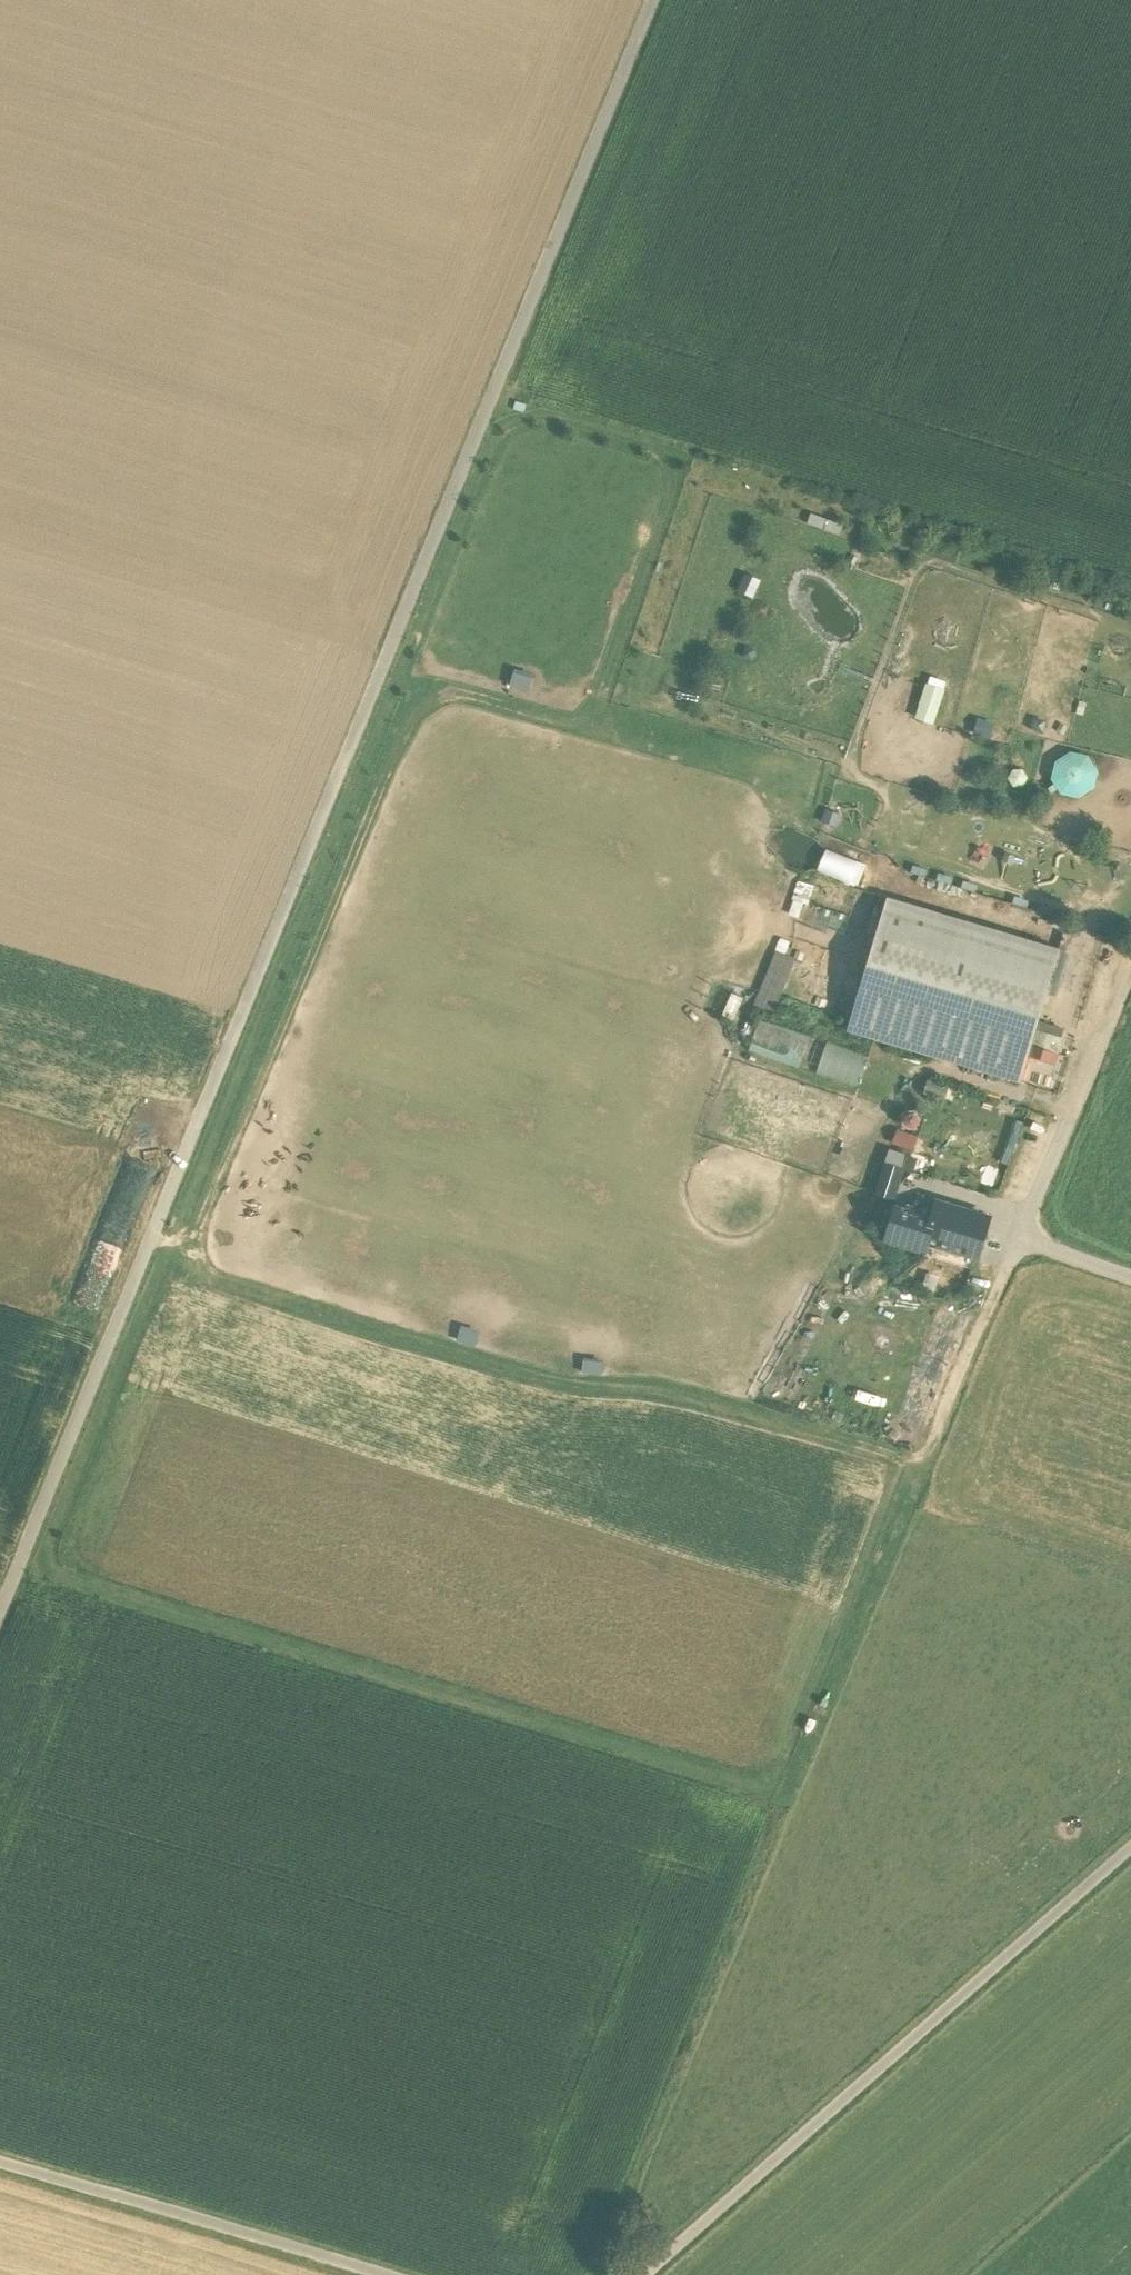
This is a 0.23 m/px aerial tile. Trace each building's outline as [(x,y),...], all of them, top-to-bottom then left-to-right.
[(809,513),(807,522),(839,529),(841,521),(809,513)] [(926,677),(914,715),(933,721),(945,683),(926,677)] [(1050,785),(1089,795),(1098,759),(1059,749),(1050,785)] [(816,869),(855,884),(864,861),(825,846),(816,869)] [(1022,1082),(1062,947),(884,895),(845,1030),(1022,1082)] [(776,999),(795,956),(775,947),(757,990),(776,999)] [(1042,1019),(1034,1045),(1056,1052),(1064,1026),(1042,1019)] [(895,1200),(910,1153),(887,1146),(872,1193),(895,1200)] [(932,1215),(896,1203),(884,1240),(926,1254),(930,1241),(978,1257),(993,1214),(938,1196),(932,1215)] [(924,1271),(923,1288),(936,1288),(936,1272),(924,1271)] [(580,1372),(602,1371),(601,1358),(580,1359),(580,1372)]
